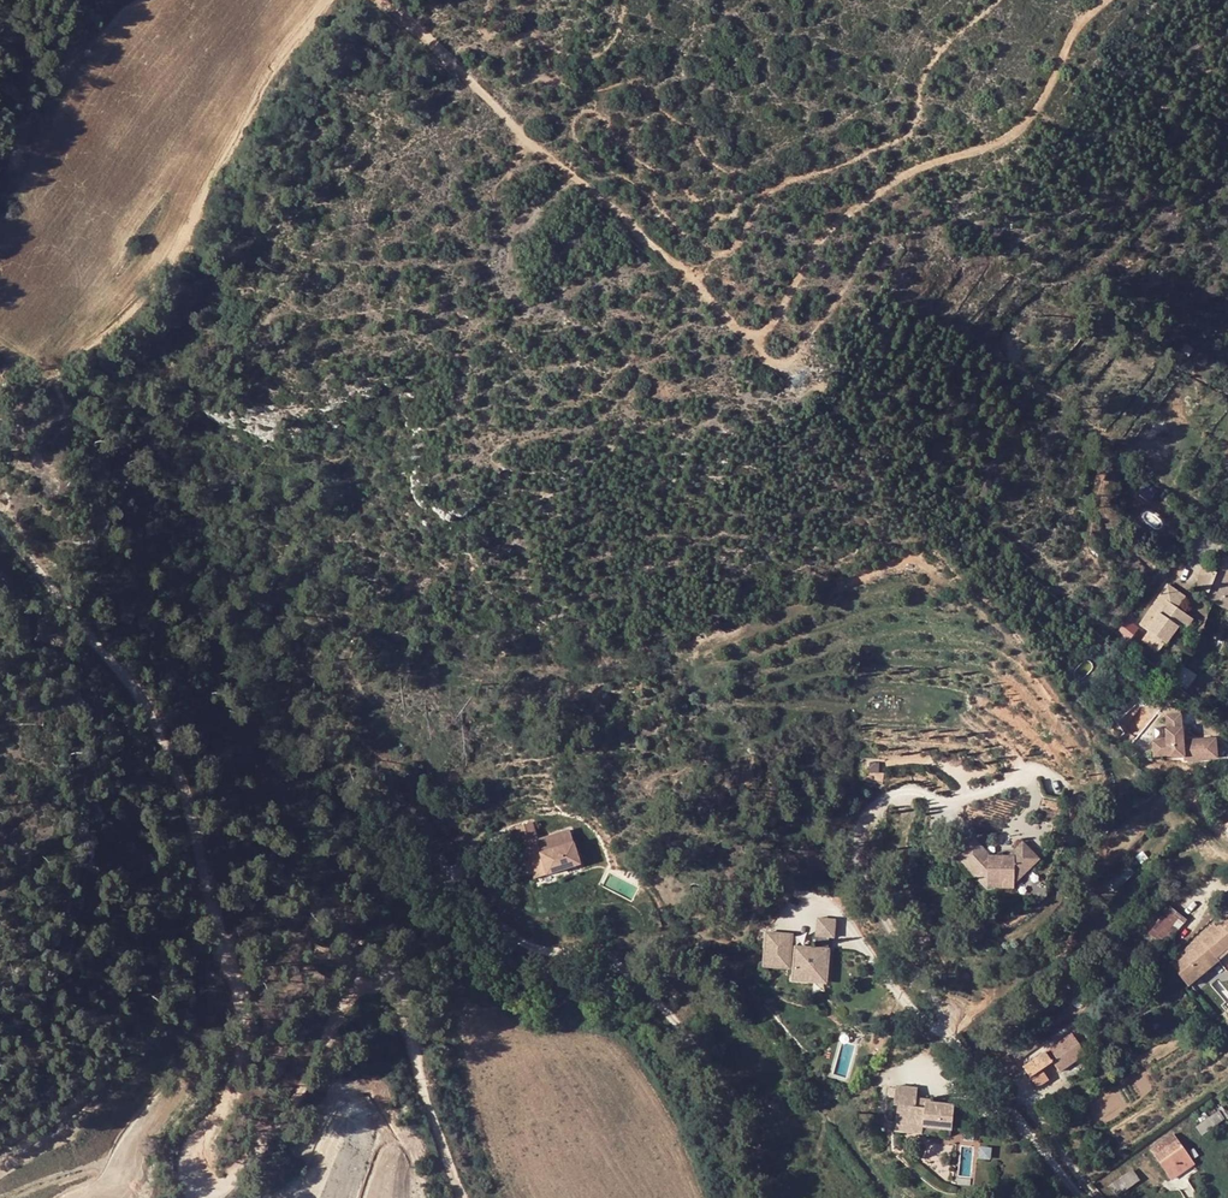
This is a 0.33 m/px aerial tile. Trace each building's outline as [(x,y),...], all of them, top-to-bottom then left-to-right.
[(1176,327),(1179,330),(1172,335),(1180,344),(1190,336),(1180,324),(1176,327)] [(1227,586),(1227,564),(1220,561),(1206,597),(1210,600),(1221,603),(1227,586)] [(1134,617),(1164,639),(1185,608),(1155,588),(1134,617)] [(1130,617),(1119,631),(1131,641),(1142,627),(1130,617)] [(1178,736),(1174,710),(1161,712),(1163,725),(1161,726),(1163,738),(1150,740),(1152,753),(1165,751),(1166,754),(1180,752),(1181,755),(1213,750),(1211,731),(1178,736)] [(1203,782),(1207,786),(1219,774),(1208,764),(1203,769),(1210,775),(1203,782)] [(1203,769),(1196,777),(1203,782),(1210,775),(1203,769)] [(532,822),(510,829),(515,847),(524,844),(532,869),(537,867),(540,877),(580,864),(570,830),(537,840),(532,822)] [(974,838),(955,855),(974,875),(987,876),(987,884),(1000,885),(1000,880),(1014,880),(1014,874),(1020,868),(1025,873),(1039,859),(1022,842),(1014,850),(1013,857),(1007,857),(998,856),(993,859),(987,858),(987,855),(987,852),(974,838)] [(1152,929),(1166,941),(1186,919),(1172,906),(1152,929)] [(835,919),(818,918),(816,936),(829,937),(833,937),(835,919)] [(1186,942),(1179,949),(1186,958),(1203,942),(1209,937),(1198,925),(1183,939),(1186,942)] [(826,976),(829,937),(816,936),(816,949),(814,949),(813,948),(811,948),(810,947),(808,947),(806,946),(804,946),(802,947),(800,947),(798,948),(797,948),(796,952),(790,952),(791,936),(767,934),(764,965),(788,967),(789,958),(795,958),(793,979),(813,981),(813,975),(826,976)] [(1182,983),(1214,953),(1203,942),(1186,958),(1172,972),(1182,983)] [(1087,1023),(1093,1034),(1113,1021),(1107,1010),(1087,1023)] [(1081,1027),(1088,1037),(1093,1034),(1087,1023),(1081,1027)] [(1055,1068),(1081,1050),(1068,1030),(1041,1047),(1055,1068)] [(1002,1072),(1011,1067),(1000,1050),(992,1055),(1002,1072)] [(898,1105),(896,1123),(910,1125),(910,1119),(923,1120),(923,1126),(951,1130),(954,1104),(930,1102),(925,1102),(924,1108),(915,1107),(916,1098),(917,1088),(896,1086),(894,1105),(898,1105)] [(930,1102),(930,1100),(916,1098),(915,1107),(924,1108),(925,1102),(930,1102)] [(1218,1115),(1212,1107),(1204,1112),(1209,1120),(1218,1115)] [(896,1123),(895,1130),(922,1133),(923,1126),(923,1120),(910,1119),(910,1125),(896,1123)] [(1167,1176),(1187,1162),(1167,1132),(1146,1146),(1167,1176)] [(1132,1177),(1125,1167),(1109,1179),(1116,1188),(1132,1177)]
